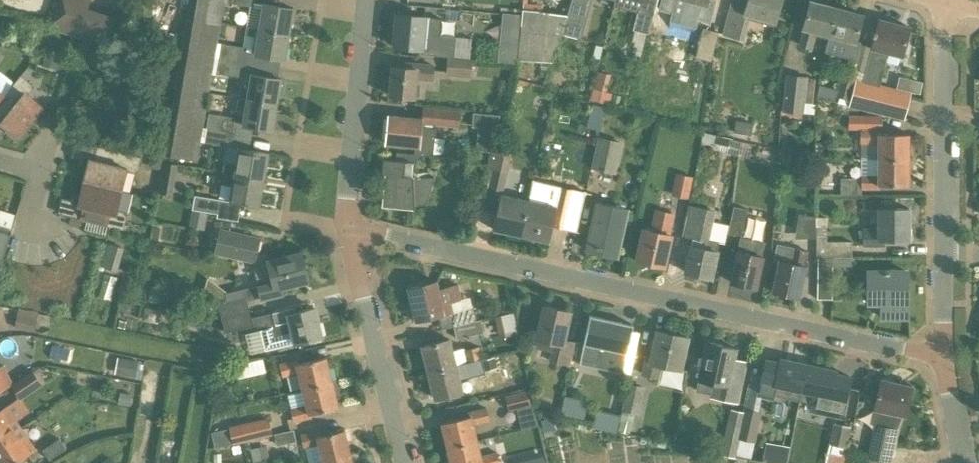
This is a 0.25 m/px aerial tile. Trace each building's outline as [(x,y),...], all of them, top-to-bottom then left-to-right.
[(113,17),(87,9),(90,0),(56,0),(47,27),(104,46),(113,17)] [(199,142),(202,128),(208,92),(214,57),(216,41),(223,2),(223,0),(191,0),(165,154),(196,159),(199,142)] [(566,15),(566,14),(559,33),(561,34),(581,38),(591,0),(571,0),(566,15)] [(716,0),(692,0),(699,2),(694,19),(710,24),(716,0)] [(781,0),(748,0),(746,8),(730,4),(722,35),(744,41),(751,15),(775,21),(781,0)] [(829,35),(836,8),(810,1),(803,28),(798,47),(812,50),(816,31),(829,35)] [(259,28),(288,34),(293,8),(263,3),(259,28)] [(559,33),(566,14),(541,12),(542,6),(524,4),(517,61),(551,63),(561,34),(559,33)] [(649,34),(654,11),(638,8),(633,30),(649,34)] [(824,53),(855,61),(860,43),(855,42),(862,14),(836,8),(829,35),(824,53)] [(454,21),(462,21),(462,10),(446,9),(446,33),(454,34),(454,21)] [(502,12),(501,24),(519,25),(520,14),(502,12)] [(438,35),(440,18),(397,14),(394,46),(421,48),(420,54),(447,56),(447,57),(454,58),(454,56),(456,37),(438,35)] [(858,69),(848,106),(880,114),(887,86),(880,84),(888,52),(902,55),(909,26),(879,18),(865,71),(858,69)] [(288,34),(259,28),(246,26),(245,34),(258,36),(255,52),(246,51),(246,47),(216,41),(214,57),(279,68),(281,58),(284,59),(288,34)] [(711,61),(718,31),(702,28),(694,60),(680,57),(678,68),(700,73),(704,59),(711,61)] [(516,63),(517,41),(500,39),(498,61),(516,63)] [(58,68),(61,57),(45,53),(42,65),(58,68)] [(454,58),(447,57),(446,75),(471,77),(473,58),(454,56),(454,58)] [(278,78),(279,68),(214,57),(208,92),(276,104),(280,78),(278,78)] [(434,82),(435,65),(404,63),(404,67),(392,66),(389,94),(414,97),(416,81),(434,82)] [(848,106),(858,69),(843,65),(835,95),(833,102),(848,106)] [(596,70),(595,98),(610,98),(610,71),(596,70)] [(21,76),(20,75),(4,95),(0,92),(0,102),(21,76)] [(814,113),(814,111),(815,104),(813,103),(815,79),(808,78),(808,77),(785,75),(781,115),(802,117),(802,114),(803,114),(803,112),(814,113)] [(0,102),(0,118),(2,120),(0,123),(0,128),(3,131),(6,128),(19,138),(43,107),(27,94),(33,86),(21,76),(0,102)] [(817,97),(833,102),(835,95),(819,90),(817,97)] [(272,129),(276,104),(208,92),(202,128),(252,136),(254,126),(272,129)] [(416,154),(433,156),(436,125),(458,127),(460,110),(423,107),(422,119),(388,115),(385,142),(414,145),(413,153),(416,154)] [(881,116),(862,115),(848,115),(848,129),(881,129),(881,116)] [(749,136),(753,123),(736,120),(734,133),(749,136)] [(250,150),(252,136),(202,128),(199,142),(238,148),(236,164),(224,162),(222,172),(263,179),(268,153),(250,150)] [(878,158),(908,159),(908,133),(881,133),(881,129),(860,129),(860,144),(878,144),(878,158)] [(597,145),(592,168),(616,173),(623,142),(597,136),(595,144),(597,145)] [(83,181),(121,190),(126,170),(136,173),(140,157),(77,141),(77,143),(95,147),(92,159),(84,157),(82,164),(87,165),(83,181)] [(416,154),(413,153),(413,154),(396,152),(395,160),(383,159),(382,172),(386,174),(383,204),(415,208),(415,205),(418,205),(423,204),(426,203),(435,178),(417,178),(416,154)] [(908,184),(908,159),(878,158),(878,159),(860,159),(860,178),(840,178),(840,195),(862,195),(862,189),(878,189),(878,184),(908,184)] [(172,195),(177,165),(163,162),(158,193),(172,195)] [(515,233),(524,199),(503,195),(508,171),(493,168),(483,209),(496,213),(493,228),(515,233)] [(259,206),(263,179),(222,172),(220,183),(232,186),(229,201),(194,195),(192,210),(204,213),(217,215),(216,218),(239,221),(242,203),(259,206)] [(688,198),(693,176),(676,172),(672,194),(688,198)] [(116,210),(121,190),(83,181),(79,196),(75,195),(73,203),(81,204),(78,216),(60,212),(60,213),(123,228),(126,212),(116,210)] [(524,199),(515,233),(549,241),(552,225),(565,228),(574,187),(559,184),(554,206),(524,199)] [(616,256),(627,209),(597,202),(586,249),(616,256)] [(711,277),(717,251),(718,242),(710,240),(716,210),(689,205),(682,236),(692,238),(690,246),(685,271),(711,277)] [(755,287),(762,256),(765,243),(742,237),(748,210),(733,206),(726,233),(740,237),(730,281),(755,287)] [(909,239),(909,208),(878,208),(878,227),(862,227),(863,247),(884,247),(884,239),(909,239)] [(12,229),(17,214),(0,209),(0,226),(12,229)] [(671,235),(674,214),(655,209),(651,230),(643,228),(636,260),(664,267),(671,235)] [(815,238),(815,216),(799,213),(795,238),(815,238)] [(816,259),(852,259),(851,241),(827,241),(827,217),(815,216),(815,238),(816,238),(816,259)] [(12,229),(0,226),(0,267),(3,258),(12,229)] [(220,227),(218,233),(213,254),(253,262),(254,265),(270,269),(268,260),(269,259),(268,255),(264,253),(257,255),(260,237),(220,227)] [(103,265),(119,269),(124,245),(108,241),(103,265)] [(798,296),(808,251),(791,247),(788,262),(779,260),(773,290),(798,296)] [(270,269),(254,265),(259,285),(262,298),(282,294),(280,287),(307,281),(300,252),(269,259),(268,260),(270,269)] [(852,259),(816,259),(817,299),(832,299),(833,266),(852,265),(852,259)] [(907,314),(907,273),(866,273),(866,301),(886,301),(886,314),(907,314)] [(453,325),(477,319),(476,317),(486,314),(482,301),(471,304),(472,308),(463,310),(457,285),(438,289),(436,281),(408,288),(412,305),(409,305),(413,320),(416,319),(416,320),(437,314),(441,328),(453,326),(453,325)] [(218,305),(221,317),(249,310),(247,300),(245,294),(230,298),(231,302),(218,305)] [(570,365),(575,342),(563,340),(570,311),(543,306),(534,348),(551,351),(549,361),(570,365)] [(293,308),(269,314),(272,329),(261,331),(266,350),(294,343),(321,336),(314,307),(294,312),(293,308)] [(34,332),(38,314),(18,310),(15,329),(34,332)] [(249,310),(221,317),(225,332),(253,325),(249,310)] [(518,335),(513,311),(498,314),(498,316),(501,316),(505,337),(518,335)] [(625,363),(627,352),(632,326),(590,316),(584,342),(600,346),(597,357),(625,363)] [(453,325),(453,326),(456,339),(483,333),(480,320),(477,320),(477,319),(453,325)] [(680,368),(686,337),(657,331),(651,357),(645,355),(640,375),(658,379),(661,364),(680,368)] [(428,372),(482,359),(479,347),(465,350),(464,348),(452,351),(449,339),(422,345),(428,372)] [(738,404),(747,363),(732,359),(735,348),(707,341),(698,376),(712,380),(709,398),(738,404)] [(142,377),(144,364),(138,363),(138,360),(117,357),(114,375),(135,379),(136,377),(142,377)] [(223,381),(265,372),(261,357),(219,366),(223,381)] [(302,389),(332,382),(326,357),(298,363),(298,360),(280,364),(283,377),(298,373),(302,389)] [(800,400),(808,363),(781,358),(777,375),(761,371),(757,387),(773,391),(773,395),(800,400)] [(482,359),(428,372),(435,398),(462,391),(459,378),(485,371),(482,359)] [(808,363),(800,400),(828,406),(829,402),(844,406),(848,390),(831,387),(835,370),(808,363)] [(12,382),(3,365),(0,367),(0,391),(11,386),(9,384),(12,382)] [(9,384),(11,386),(20,400),(42,385),(31,369),(12,382),(9,384)] [(891,461),(901,414),(905,414),(911,386),(881,379),(874,408),(876,408),(872,424),(873,424),(866,456),(891,461)] [(332,382),(302,389),(306,405),(290,408),(294,422),(309,418),(308,413),(338,406),(332,382)] [(639,414),(644,386),(627,382),(621,411),(639,414)] [(508,410),(531,405),(527,390),(504,396),(508,410)] [(130,406),(132,395),(119,393),(118,404),(130,406)] [(563,412),(585,417),(589,399),(567,394),(563,412)] [(14,432),(9,424),(14,419),(6,407),(0,410),(0,442),(14,432)] [(448,448),(476,441),(473,426),(490,421),(486,407),(469,411),(470,416),(441,423),(448,448)] [(744,408),(743,411),(738,438),(755,442),(761,412),(744,408)] [(596,426),(618,431),(621,415),(600,410),(596,426)] [(846,448),(853,420),(835,416),(829,444),(846,448)] [(232,445),(272,435),(268,419),(228,428),(232,445)] [(295,428),(276,433),(278,444),(298,439),(295,428)] [(350,455),(343,429),(320,435),(318,428),(300,433),(304,448),(307,448),(311,462),(315,462),(323,461),(350,455)] [(0,442),(0,461),(1,462),(14,462),(35,449),(26,436),(19,440),(14,432),(0,442)] [(59,438),(43,450),(50,459),(66,448),(59,438)] [(448,448),(451,462),(500,462),(496,451),(480,455),(476,441),(448,448)] [(766,458),(788,462),(792,446),(770,441),(766,458)] [(253,461),(263,459),(261,446),(250,448),(253,461)] [(323,461),(323,462),(352,462),(350,455),(323,461)]
